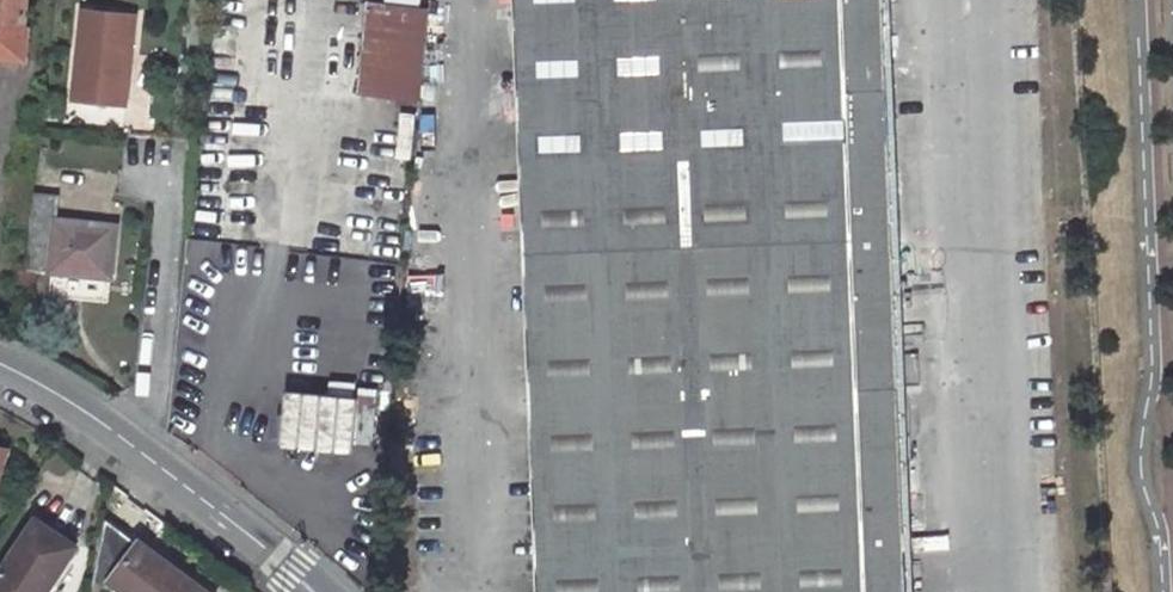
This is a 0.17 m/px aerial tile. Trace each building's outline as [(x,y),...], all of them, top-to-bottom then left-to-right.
[(19,57),(24,0),(0,0),(0,55),(19,57)] [(294,9),(266,6),(259,97),(358,107),(361,75),(423,82),(431,0),(295,0),(294,9)] [(873,0),(513,0),(540,591),(897,591),(873,0)] [(135,9),(84,3),(74,92),(125,98),(135,9)] [(56,221),(59,197),(31,195),(23,267),(113,278),(119,227),(56,221)] [(342,397),(287,392),(283,438),(339,443),(342,397)] [(9,463),(0,460),(0,489),(9,463)] [(40,523),(0,581),(0,591),(60,591),(56,589),(81,552),(40,523)] [(142,544),(112,583),(119,589),(117,591),(205,591),(142,544)]
